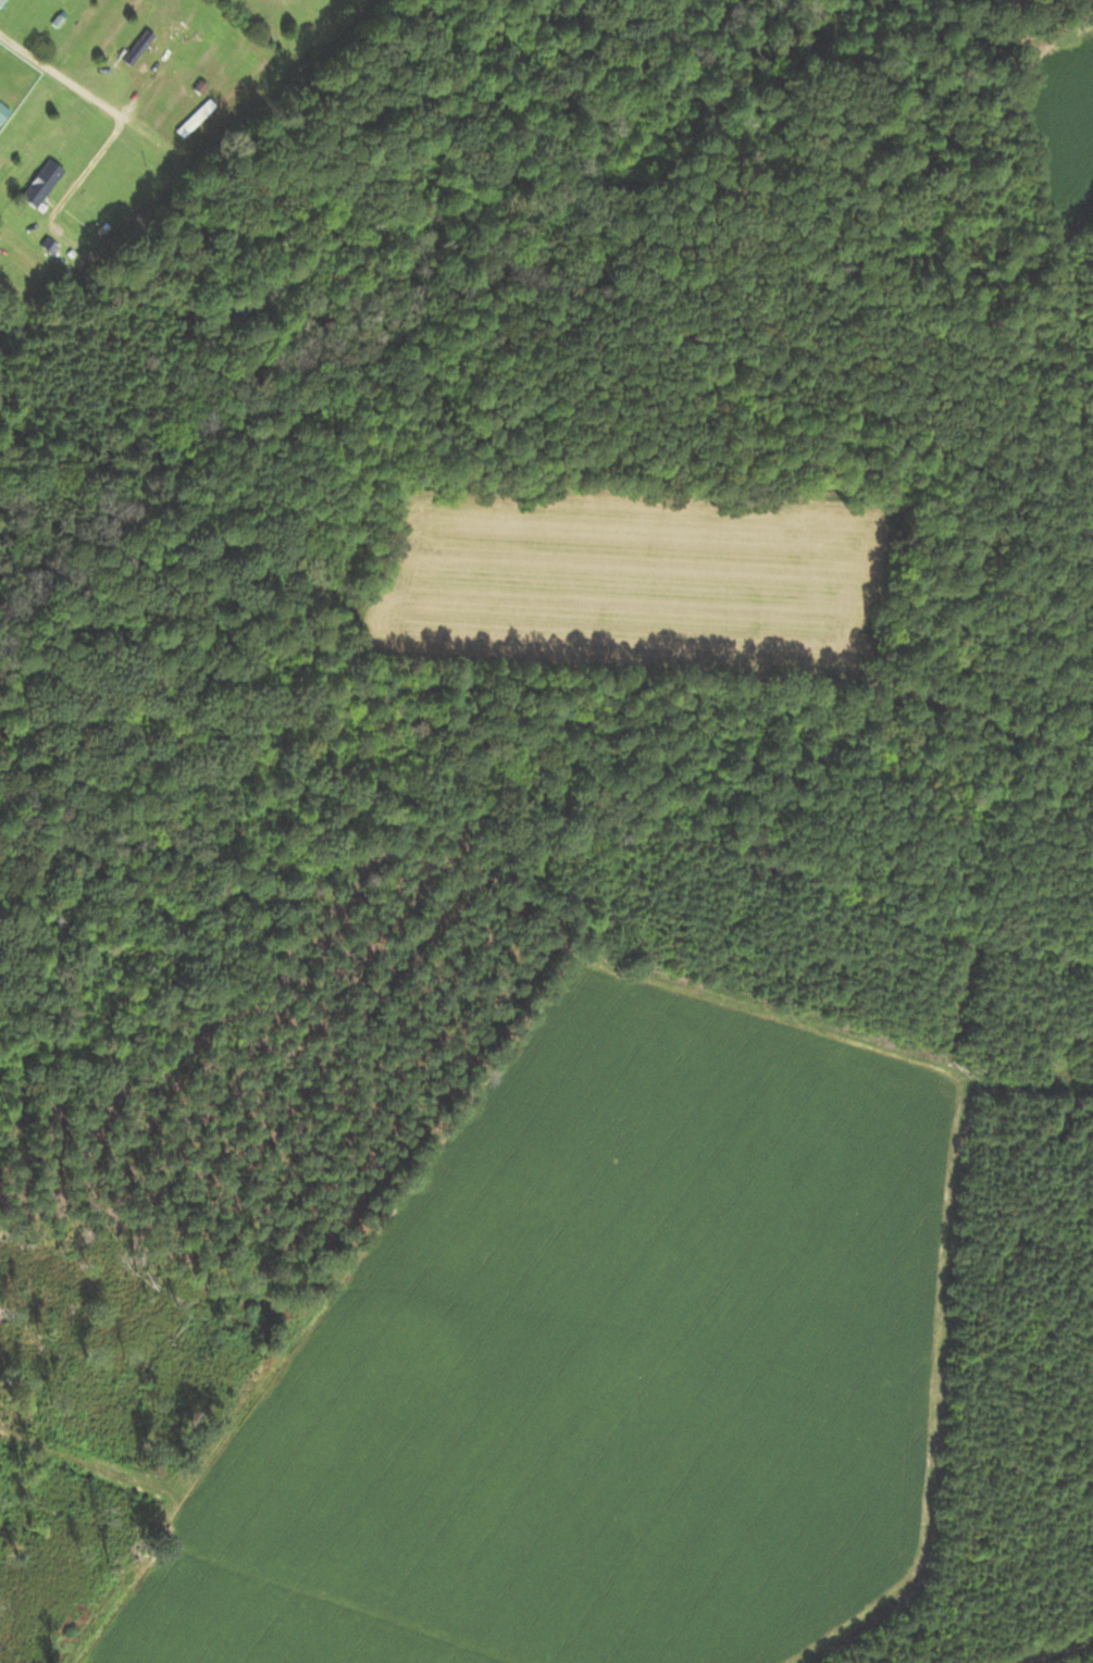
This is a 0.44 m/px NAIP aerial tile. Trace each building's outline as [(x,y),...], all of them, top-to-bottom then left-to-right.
[(61,174),(42,159),(12,199),(30,213),(61,174)]
